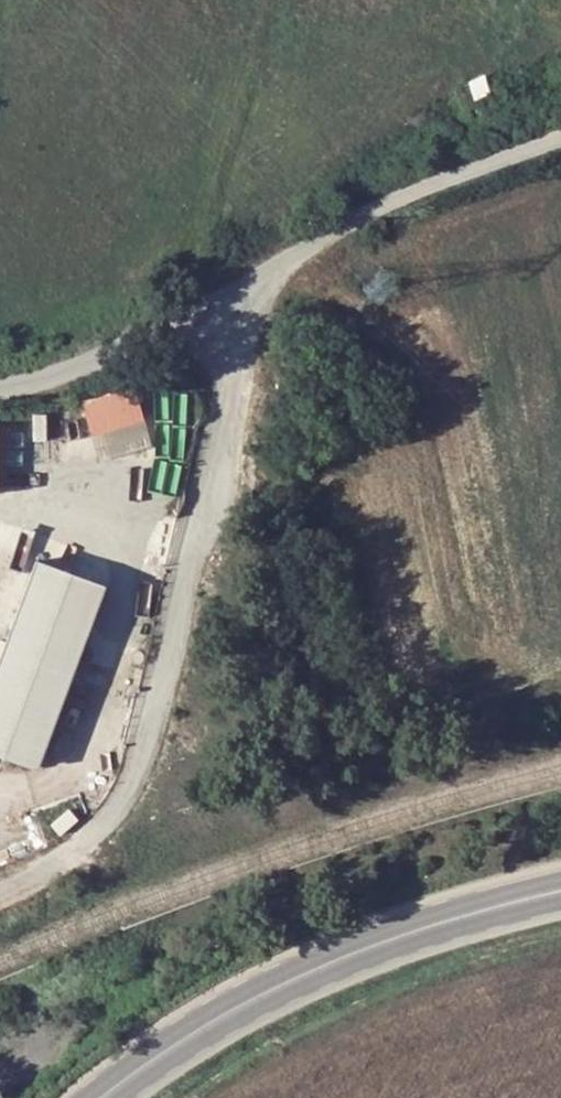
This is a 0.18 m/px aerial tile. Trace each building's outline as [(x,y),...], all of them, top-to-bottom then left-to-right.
[(129,384),(77,402),(89,437),(141,419),(129,384)] [(36,769),(46,740),(103,584),(36,560),(0,657),(0,755),(36,769)] [(53,743),(46,740),(36,769),(42,771),(53,743)] [(50,825),(60,837),(78,821),(68,809),(50,825)]
